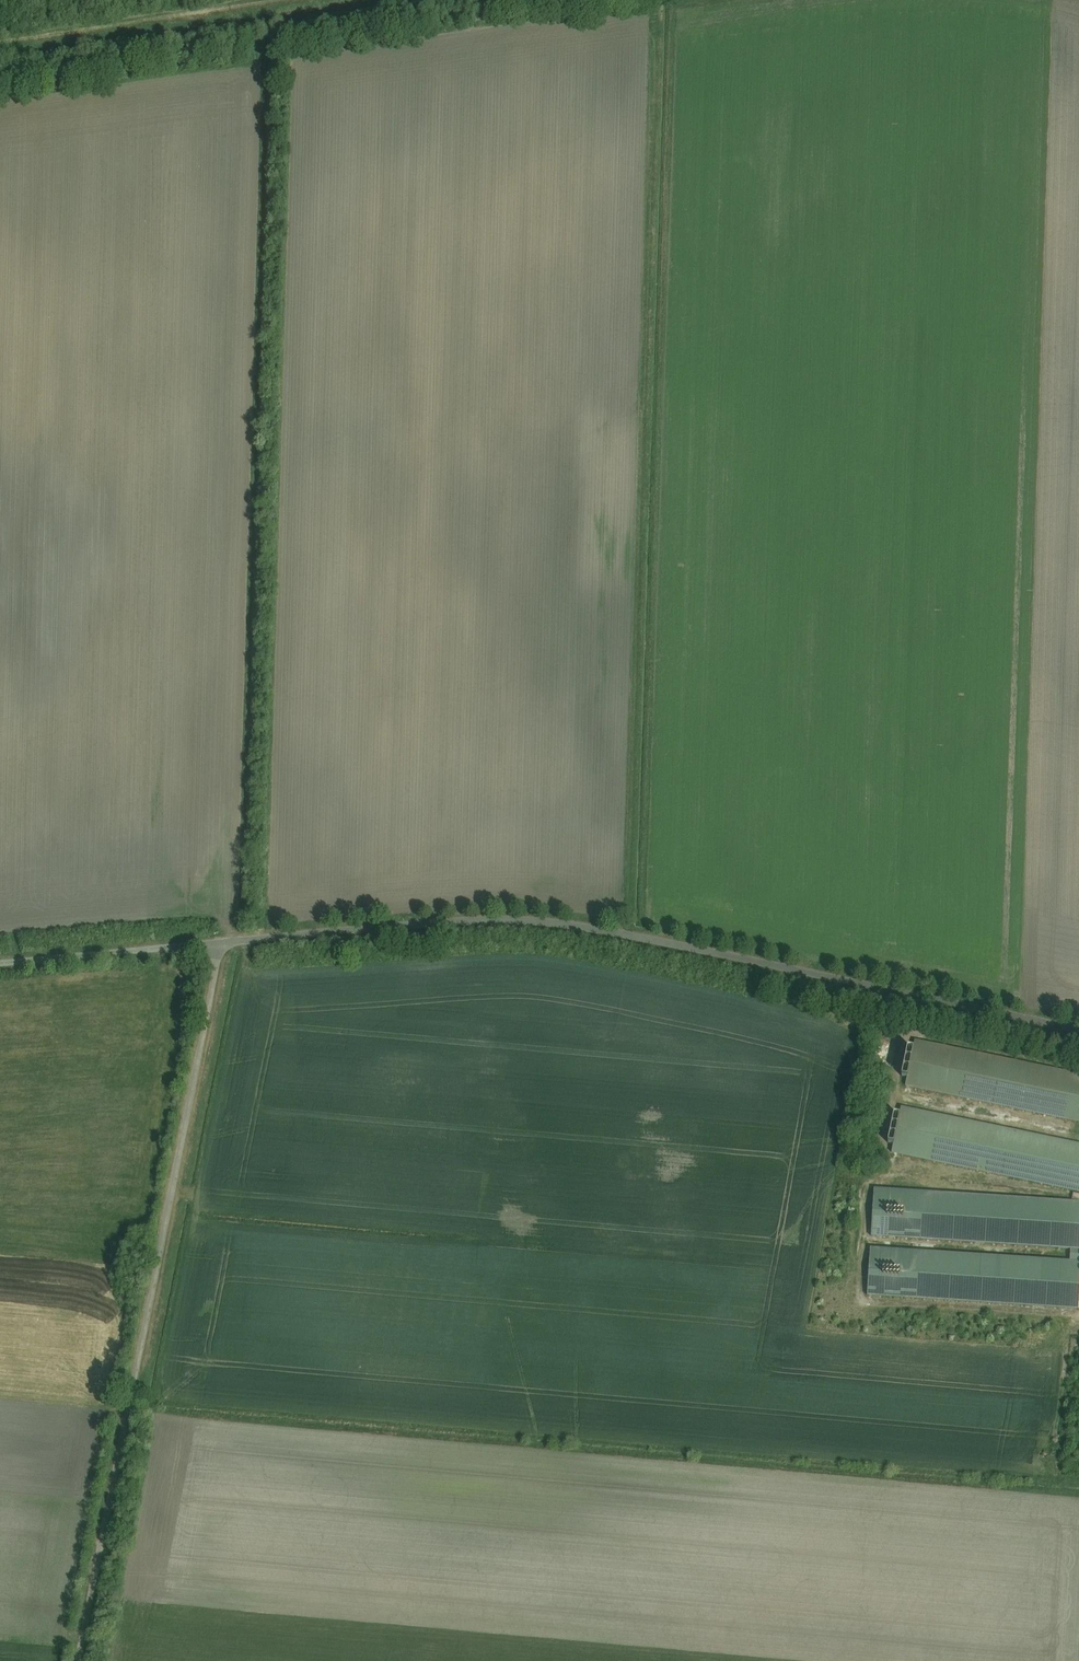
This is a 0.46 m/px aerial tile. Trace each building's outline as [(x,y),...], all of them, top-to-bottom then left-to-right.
[(905,1085),(1078,1120),(1078,1072),(915,1039),(905,1085)] [(902,1106),(893,1151),(1078,1189),(1078,1142),(902,1106)] [(873,1187),(870,1234),(1078,1248),(1078,1201),(873,1187)] [(870,1246),(867,1295),(1078,1308),(1078,1290),(1078,1259),(870,1246)]
